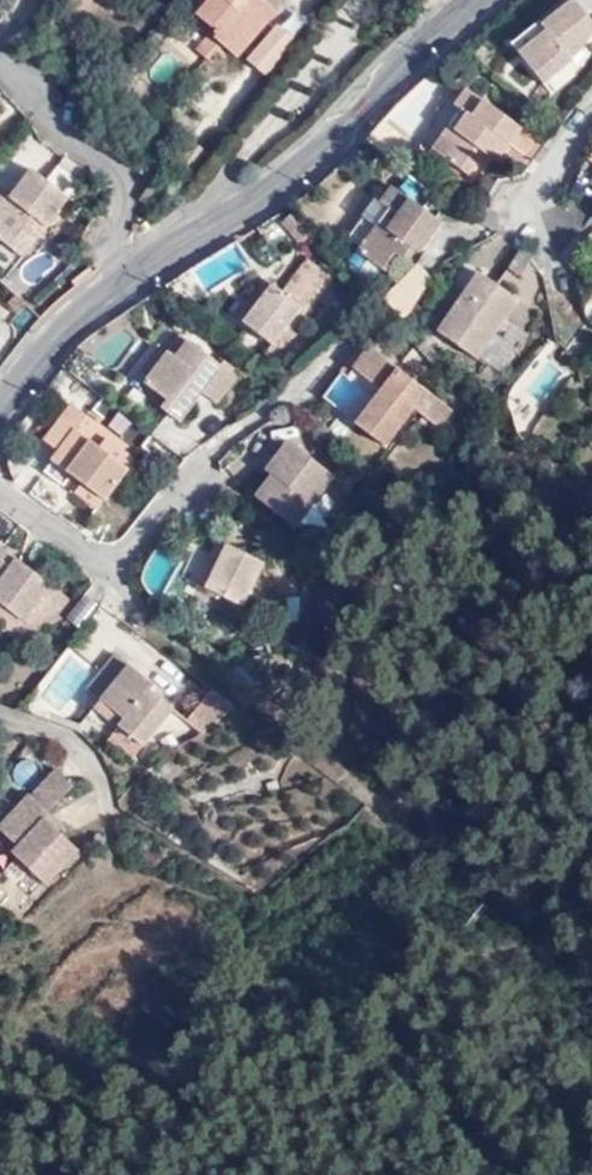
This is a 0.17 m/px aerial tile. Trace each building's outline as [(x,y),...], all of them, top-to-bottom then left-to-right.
[(196,10),(222,33),(211,44),(231,64),(276,17),(259,0),(206,0),(196,10)] [(575,0),(573,0),(516,45),(546,82),(575,60),(570,54),(579,47),(591,33),(591,22),(575,0)] [(296,45),(281,31),(248,65),(264,79),(296,45)] [(470,175),(487,152),(507,151),(523,129),(469,90),(458,105),(462,108),(433,148),(470,175)] [(60,161),(46,171),(62,192),(76,181),(60,161)] [(0,204),(0,239),(19,255),(64,199),(29,170),(8,195),(0,204)] [(150,205),(164,187),(151,179),(139,197),(150,205)] [(392,186),(382,201),(390,207),(363,244),(360,248),(393,272),(403,257),(412,246),(417,250),(419,252),(441,222),(392,186)] [(390,207),(382,201),(379,198),(351,235),(363,244),(390,207)] [(312,236),(288,206),(280,212),(264,221),(285,255),(312,236)] [(409,261),(417,250),(412,246),(403,257),(409,261)] [(283,291),(304,307),(328,274),(308,258),(283,291)] [(440,329),(478,356),(518,301),(480,274),(440,329)] [(246,321),(273,284),(268,280),(241,317),(246,321)] [(283,291),(273,284),(246,321),(276,343),(304,307),(283,291)] [(172,327),(127,385),(157,409),(164,399),(142,382),(166,348),(178,357),(190,341),(172,327)] [(202,390),(218,403),(238,377),(218,362),(213,369),(204,362),(209,355),(190,341),(178,357),(166,348),(142,382),(164,399),(157,409),(177,424),(196,399),(189,393),(195,385),(202,390)] [(355,368),(370,348),(363,342),(343,369),(350,374),(355,368)] [(399,381),(405,374),(370,348),(355,368),(383,389),(388,393),(373,412),(395,429),(413,407),(420,397),(399,381)] [(218,362),(209,355),(204,362),(213,369),(218,362)] [(425,390),(405,374),(399,381),(420,397),(425,390)] [(202,390),(195,385),(189,393),(196,399),(202,390)] [(386,442),(395,429),(373,412),(388,393),(383,389),(358,421),(386,442)] [(425,390),(420,397),(413,407),(440,427),(453,411),(425,390)] [(71,407),(45,440),(58,450),(52,458),(70,471),(76,462),(89,472),(82,481),(81,481),(104,499),(126,470),(99,450),(83,438),(74,431),(84,417),(71,407)] [(74,431),(83,438),(93,424),(84,417),(74,431)] [(99,450),(126,470),(134,460),(107,440),(99,450)] [(335,475),(290,441),(268,470),(275,476),(258,498),(296,527),(335,475)] [(82,481),(89,472),(76,462),(70,471),(82,481)] [(98,508),(104,499),(81,481),(76,490),(98,508)] [(214,553),(199,546),(183,577),(243,606),(265,565),(220,542),(214,553)] [(17,559),(3,548),(0,551),(0,559),(11,567),(17,559)] [(17,559),(11,567),(0,559),(0,601),(25,621),(52,586),(17,559)] [(52,586),(25,621),(39,632),(59,622),(74,602),(52,586)] [(25,621),(0,601),(0,626),(13,636),(25,621)] [(104,699),(132,666),(119,655),(92,688),(104,699)] [(156,685),(132,666),(104,699),(90,717),(113,736),(122,725),(145,745),(176,709),(153,690),(156,685)] [(181,713),(200,734),(231,706),(211,685),(181,713)] [(9,766),(19,784),(40,772),(30,754),(9,766)] [(0,824),(0,831),(18,847),(12,854),(47,888),(80,852),(59,833),(50,825),(55,820),(49,814),(74,787),(55,769),(29,796),(28,794),(0,824)] [(55,820),(50,825),(59,833),(64,828),(55,820)]
